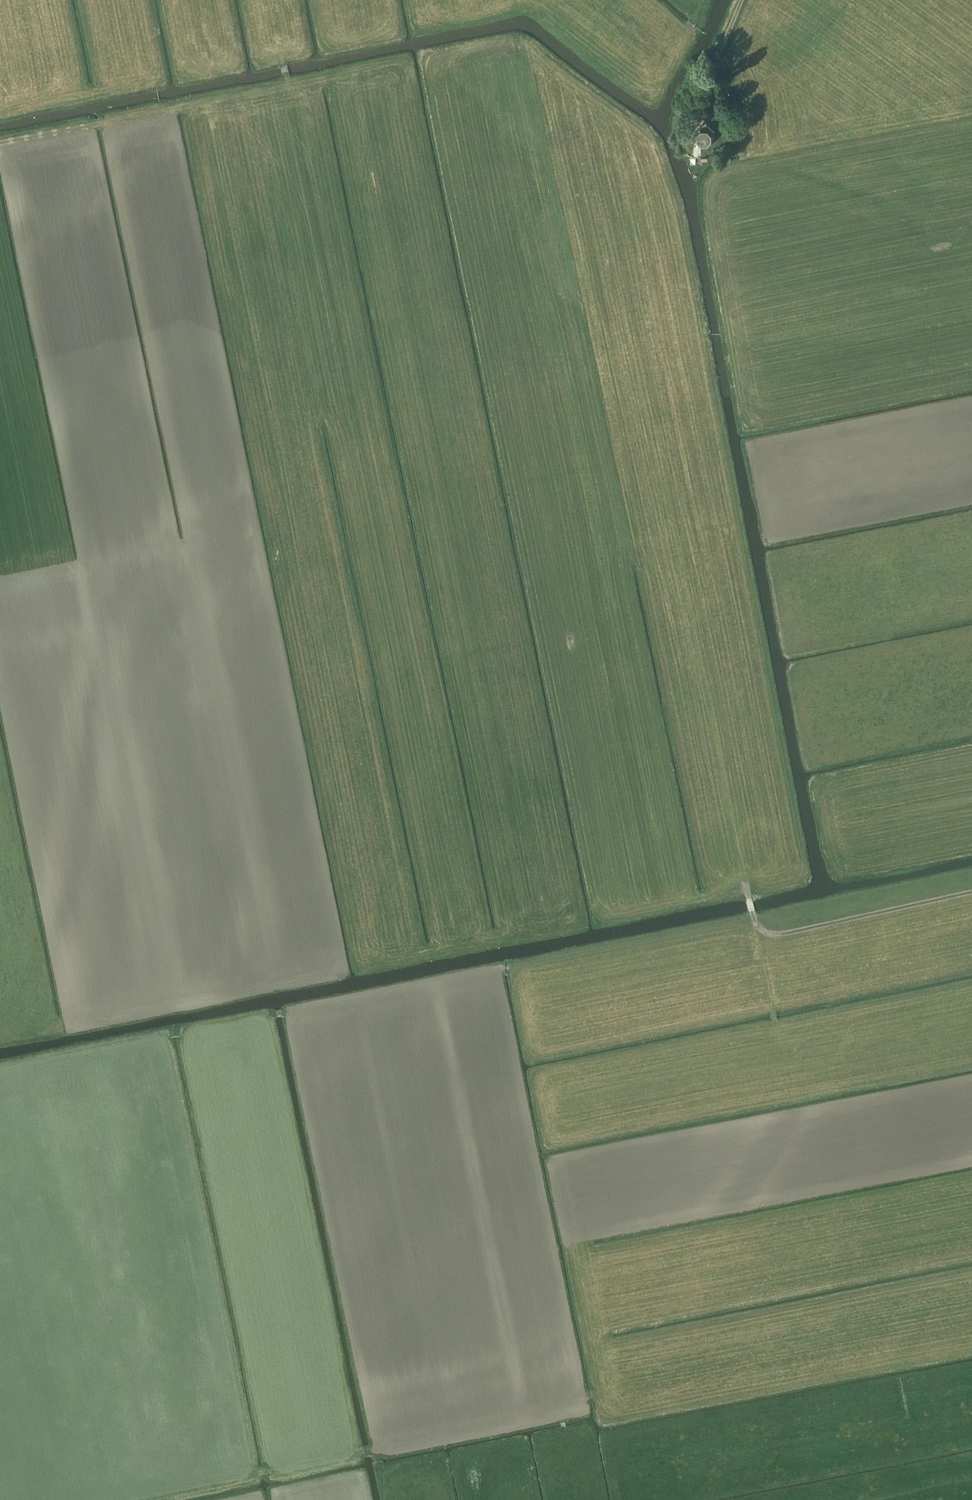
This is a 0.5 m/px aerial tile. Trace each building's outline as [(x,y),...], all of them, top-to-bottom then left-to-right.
[(707,79),(715,65),(709,61),(701,76),(707,79)] [(714,140),(714,132),(708,126),(706,126),(706,122),(702,122),(702,126),(699,126),(693,131),(693,140),(699,146),(708,146),(714,140)]
